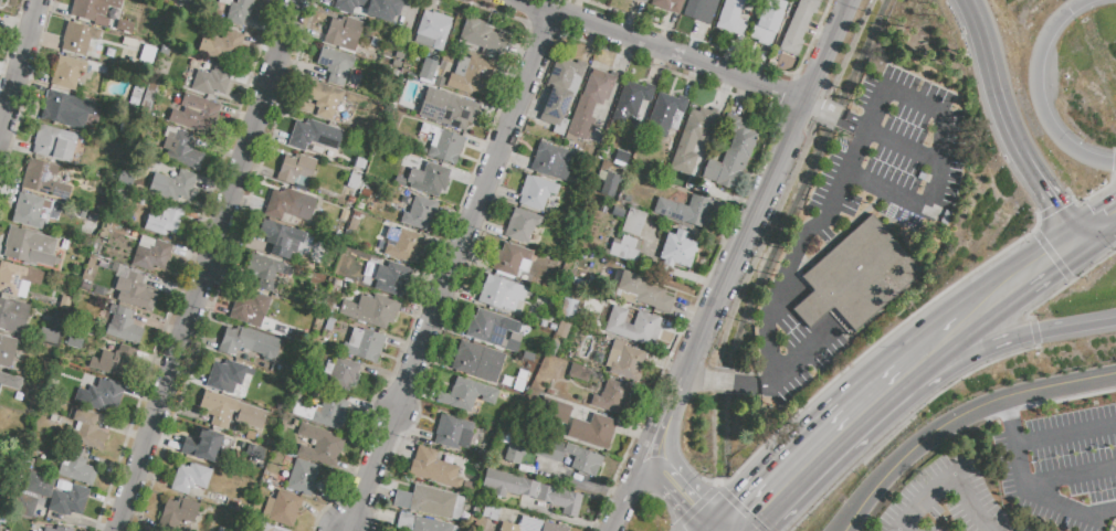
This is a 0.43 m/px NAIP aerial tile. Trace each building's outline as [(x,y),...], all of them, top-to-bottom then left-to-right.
[(70,15),(74,0),(122,0),(119,10),(108,7),(105,18),(96,15),(94,22),(70,15)] [(219,3),(220,0),(254,0),(250,18),(245,17),(243,26),(225,22),(230,6),(219,3)] [(333,9),(336,0),(403,0),(398,17),(393,15),(391,23),(365,15),(367,9),(358,6),(357,9),(354,8),(351,15),(333,9)] [(651,4),(652,0),(684,0),(678,14),(651,4)] [(682,15),(687,0),(719,0),(710,24),(682,15)] [(716,28),(726,0),(757,0),(756,4),(744,1),(738,19),(746,22),(744,25),(747,26),(743,36),(716,28)] [(750,40),(766,0),(781,0),(787,2),(769,47),(750,40)] [(778,50),(799,0),(822,0),(814,14),(812,13),(801,40),(803,41),(797,57),(778,50)] [(413,43),(423,11),(432,13),(432,12),(452,19),(442,52),(413,43)] [(324,42),(331,19),(340,21),(341,17),(346,18),(347,18),(364,23),(354,53),(324,42)] [(502,54),(459,40),(466,17),(485,23),(484,26),(491,29),(489,32),(495,34),(497,31),(508,35),(502,54)] [(118,20),(134,24),(130,34),(115,30),(118,20)] [(67,22),(101,31),(98,41),(90,39),(85,56),(61,51),(67,22)] [(224,62),(202,55),(209,35),(221,39),(222,36),(225,38),(228,30),(245,35),(238,61),(225,57),(224,62)] [(139,61),(145,45),(157,49),(152,64),(139,61)] [(322,46),(355,59),(351,70),(349,68),(343,86),(328,82),(330,74),(327,72),(328,68),(316,64),(322,46)] [(75,92),(51,85),(59,55),(86,63),(87,61),(102,64),(99,74),(85,70),(84,74),(80,73),(75,92)] [(471,55),(495,64),(484,96),(472,92),(472,94),(446,86),(451,73),(453,74),(460,56),(470,60),(471,55)] [(547,86),(558,57),(576,64),(577,61),(588,65),(575,97),(571,96),(562,118),(569,120),(562,137),(551,132),(555,127),(539,120),(551,88),(547,86)] [(418,77),(423,62),(435,66),(435,68),(438,70),(433,83),(418,77)] [(213,96),(190,89),(197,70),(209,74),(210,71),(213,71),(215,64),(233,70),(224,96),(214,92),(213,96)] [(565,138),(581,94),(582,95),(590,73),(591,74),(593,70),(610,75),(611,71),(618,73),(607,102),(603,100),(601,106),(596,104),(591,117),(596,118),(587,141),(577,138),(576,141),(565,138)] [(445,78),(442,88),(433,85),(436,76),(445,78)] [(159,81),(148,114),(139,110),(150,78),(159,81)] [(309,79),(344,92),(340,103),(338,102),(331,121),(316,116),(318,108),(315,106),(316,102),(304,97),(309,79)] [(611,120),(625,81),(643,86),(644,83),(655,87),(650,103),(643,100),(633,128),(611,120)] [(130,97),(135,84),(145,86),(140,100),(130,97)] [(427,87),(481,105),(477,115),(474,114),(471,124),(467,123),(464,131),(418,116),(427,87)] [(82,130),(40,120),(48,91),(83,99),(81,108),(70,106),(70,108),(86,113),(82,130)] [(185,93),(220,105),(213,127),(204,125),(203,127),(202,127),(201,131),(197,130),(196,131),(169,123),(170,121),(173,109),(182,113),(185,107),(180,106),(185,93)] [(645,131),(657,93),(677,98),(678,95),(689,98),(684,114),(682,114),(674,140),(645,131)] [(708,123),(703,141),(696,139),(692,153),(697,155),(691,176),(671,169),(693,106),(698,108),(699,107),(710,111),(712,107),(717,109),(713,124),(708,123)] [(758,134),(736,192),(714,183),(715,182),(701,177),(707,159),(720,164),(726,149),(728,150),(735,132),(724,128),(729,114),(741,118),(740,121),(751,126),(749,130),(758,134)] [(307,119),(343,130),(336,150),(310,142),(310,145),(307,144),(304,151),(288,146),(296,120),(306,124),(307,119)] [(39,125),(72,134),(69,142),(74,144),(70,163),(31,153),(39,125)] [(167,127),(192,136),(190,144),(194,145),(192,149),(206,153),(199,172),(171,163),(175,153),(162,149),(166,138),(164,137),(167,127)] [(425,157),(435,128),(465,138),(455,167),(451,166),(451,164),(432,158),(432,159),(425,157)] [(566,182),(530,170),(539,141),(568,151),(565,160),(572,162),(566,182)] [(618,150),(630,155),(625,168),(613,163),(618,150)] [(73,167),(76,153),(83,155),(80,168),(73,167)] [(316,160),(307,188),(293,183),(293,185),(276,180),(285,155),(294,158),(296,155),(299,156),(299,155),(316,160)] [(354,167),(357,157),(364,159),(360,169),(354,167)] [(21,188),(29,158),(59,166),(55,178),(53,177),(52,182),(72,187),(67,201),(49,195),(50,192),(46,192),(46,193),(21,188)] [(438,198),(409,188),(410,184),(407,183),(413,161),(425,166),(427,162),(450,170),(448,179),(449,179),(444,191),(441,190),(438,198)] [(154,173),(173,179),(175,177),(177,177),(179,169),(197,174),(188,201),(178,198),(177,202),(147,193),(154,173)] [(621,177),(613,199),(600,194),(604,181),(597,179),(600,169),(621,177)] [(347,187),(350,173),(360,176),(357,190),(347,187)] [(548,193),(543,212),(517,204),(520,195),(519,195),(526,174),(560,185),(557,195),(548,193)] [(130,190),(125,205),(114,202),(119,187),(130,190)] [(283,188),(316,199),(308,222),(283,213),(281,221),(264,215),(273,190),(282,193),(283,188)] [(19,192),(54,202),(46,231),(11,222),(19,192)] [(692,194),(715,202),(708,222),(710,222),(707,232),(653,213),(659,197),(687,208),(692,194)] [(439,204),(429,233),(399,223),(403,212),(408,214),(414,195),(439,204)] [(144,230),(149,210),(162,214),(166,204),(185,211),(177,235),(166,232),(165,236),(144,230)] [(622,219),(612,215),(614,206),(624,210),(622,219)] [(88,211),(85,219),(77,216),(81,208),(88,211)] [(514,208),(543,216),(539,227),(536,226),(534,232),(531,231),(528,244),(504,236),(509,217),(510,217),(514,208)] [(621,232),(629,208),(646,214),(638,237),(621,232)] [(339,219),(343,209),(349,212),(347,221),(339,219)] [(571,223),(576,209),(586,212),(581,226),(571,223)] [(90,212),(99,215),(97,222),(87,219),(90,212)] [(801,277),(871,215),(920,272),(854,331),(833,307),(809,329),(792,310),(813,291),(801,277)] [(263,220),(306,233),(303,244),(299,243),(296,254),(292,252),(289,261),(271,255),(273,246),(265,244),(267,238),(259,235),(263,220)] [(101,237),(106,222),(119,226),(115,242),(101,237)] [(414,265),(382,255),(386,245),(393,247),(394,243),(385,240),(389,226),(399,231),(400,229),(424,236),(414,265)] [(10,227),(59,240),(53,257),(60,258),(59,266),(54,265),(53,268),(36,264),(35,267),(22,264),(23,262),(2,256),(10,227)] [(689,268),(659,259),(667,233),(674,235),(676,230),(688,233),(686,240),(697,243),(689,268)] [(141,235),(172,246),(164,270),(133,261),(141,235)] [(635,264),(603,254),(604,249),(610,251),(613,238),(620,241),(622,235),(641,242),(638,251),(640,252),(635,264)] [(60,248),(63,240),(69,241),(66,249),(60,248)] [(504,243),(533,252),(526,273),(518,269),(515,277),(514,277),(514,280),(495,274),(496,272),(494,270),(501,251),(502,252),(504,243)] [(252,254),(284,265),(281,275),(275,274),(272,284),(276,285),(273,294),(257,288),(260,282),(254,279),(252,286),(231,279),(233,270),(245,274),(252,254)] [(25,299),(0,292),(0,262),(43,273),(40,286),(30,283),(25,299)] [(389,262),(412,269),(402,299),(373,289),(377,280),(373,279),(378,265),(387,268),(389,262)] [(598,280),(603,266),(610,268),(604,284),(598,280)] [(645,284),(666,290),(664,295),(674,298),(668,314),(654,309),(654,308),(634,301),(635,297),(617,290),(623,270),(648,278),(645,284)] [(151,311),(117,300),(119,291),(114,289),(118,276),(127,279),(129,272),(145,277),(143,284),(146,285),(144,291),(157,296),(151,311)] [(522,280),(525,273),(533,276),(529,284),(522,280)] [(489,275),(527,288),(523,302),(518,300),(514,311),(502,307),(502,310),(477,302),(486,276),(488,277),(489,275)] [(228,318),(236,293),(246,296),(249,290),(271,298),(264,319),(263,318),(260,329),(228,318)] [(386,330),(338,315),(343,300),(357,305),(360,295),(372,299),(375,294),(400,302),(397,312),(397,311),(392,325),(388,323),(386,330)] [(62,296),(71,298),(67,309),(59,306),(62,296)] [(22,334),(0,329),(0,298),(30,306),(22,334)] [(578,301),(575,315),(561,311),(565,298),(578,301)] [(110,304),(133,310),(130,319),(134,320),(133,325),(144,329),(138,346),(105,334),(108,325),(110,325),(114,315),(108,312),(110,304)] [(336,316),(322,310),(324,304),(338,308),(336,316)] [(653,348),(603,331),(612,305),(628,310),(624,322),(632,326),(638,311),(662,319),(659,328),(660,328),(653,348)] [(478,308),(507,318),(504,327),(507,328),(505,336),(504,336),(499,348),(465,336),(472,317),(475,318),(478,308)] [(45,323),(50,309),(56,311),(53,325),(45,323)] [(53,328),(57,310),(69,312),(64,330),(53,328)] [(336,317),(328,339),(322,336),(328,314),(336,317)] [(573,326),(568,340),(556,336),(561,321),(573,326)] [(293,325),(310,331),(307,342),(288,337),(293,325)] [(666,325),(680,329),(676,337),(663,331),(666,325)] [(236,326),(281,340),(274,360),(272,359),(272,361),(262,358),(262,355),(249,351),(249,353),(242,352),(243,349),(240,348),(239,351),(236,350),(234,358),(218,352),(227,327),(235,330),(236,326)] [(59,346),(40,341),(43,328),(62,333),(59,346)] [(386,337),(380,355),(379,354),(376,364),(347,354),(350,347),(348,346),(354,328),(361,331),(362,329),(386,337)] [(80,350),(66,346),(72,329),(85,333),(80,350)] [(10,370),(0,367),(0,335),(18,340),(10,370)] [(648,353),(638,382),(608,372),(611,364),(606,362),(613,339),(625,343),(624,346),(648,353)] [(495,383),(451,369),(461,340),(505,355),(495,383)] [(120,346),(137,351),(129,375),(119,372),(118,378),(88,368),(92,358),(99,360),(103,351),(115,355),(116,351),(118,351),(120,346)] [(337,357),(360,365),(358,373),(359,373),(355,385),(350,384),(348,392),(319,382),(327,360),(335,363),(337,357)] [(204,386),(213,361),(223,365),(225,360),(248,367),(241,386),(229,382),(228,385),(225,385),(222,393),(204,386)] [(587,382),(568,375),(571,363),(591,370),(587,382)] [(283,365),(295,370),(293,378),(280,373),(283,365)] [(522,378),(526,367),(531,369),(528,380),(522,378)] [(456,376),(498,391),(494,405),(482,401),(477,415),(435,402),(439,392),(450,395),(456,376)] [(606,379),(631,387),(628,395),(630,396),(625,407),(621,406),(619,415),(591,406),(594,395),(600,397),(606,379)] [(61,384),(59,393),(50,391),(53,381),(61,384)] [(126,386),(117,411),(107,408),(106,413),(84,405),(91,386),(102,390),(103,386),(106,387),(108,381),(126,386)] [(204,391),(238,402),(238,403),(267,413),(261,431),(235,422),(238,414),(232,412),(227,429),(210,424),(213,416),(204,414),(207,410),(199,407),(204,391)] [(339,431),(291,415),(297,395),(306,397),(304,406),(308,407),(314,391),(348,402),(339,431)] [(265,397),(280,403),(276,411),(262,405),(265,397)] [(568,404),(565,415),(556,412),(559,402),(568,404)] [(103,452),(70,440),(76,423),(67,420),(72,407),(97,416),(94,425),(98,427),(96,431),(108,435),(103,452)] [(443,414),(474,424),(472,432),(473,432),(467,449),(459,446),(457,450),(433,444),(436,433),(435,433),(438,424),(440,425),(443,414)] [(617,422),(611,442),(609,440),(607,450),(567,437),(572,418),(590,424),(593,414),(617,422)] [(301,423),(345,438),(339,454),(338,453),(333,467),(296,455),(299,445),(308,448),(312,439),(296,435),(301,423)] [(560,463),(525,453),(524,456),(523,456),(519,465),(504,460),(514,424),(531,429),(530,434),(566,444),(566,443),(602,458),(599,469),(598,468),(594,478),(570,468),(575,456),(564,453),(560,463)] [(223,436),(214,463),(180,452),(185,436),(192,439),(197,427),(223,436)] [(92,487),(84,485),(84,484),(57,476),(61,464),(62,465),(65,455),(69,456),(72,446),(85,450),(83,458),(86,459),(85,465),(97,469),(92,487)] [(460,490),(408,475),(412,460),(414,460),(418,446),(436,450),(436,453),(445,455),(443,463),(459,467),(455,478),(463,479),(460,490)] [(263,461),(249,457),(252,447),(266,452),(263,461)] [(285,488),(295,458),(319,466),(315,481),(314,481),(313,486),(309,497),(285,488)] [(190,464),(212,470),(206,490),(194,486),(193,489),(190,488),(188,496),(170,489),(178,465),(188,468),(190,464)] [(487,469),(524,478),(523,479),(541,484),(540,485),(582,496),(577,519),(561,514),(562,508),(550,505),(535,500),(536,499),(520,496),(520,497),(506,493),(505,501),(492,498),(494,489),(483,486),(487,469)] [(91,490),(82,516),(71,512),(69,517),(48,510),(51,499),(22,489),(29,470),(55,479),(52,489),(66,495),(66,492),(60,490),(62,481),(72,485),(72,484),(91,490)] [(414,485),(456,496),(464,498),(459,520),(451,518),(451,520),(393,506),(397,491),(412,495),(414,485)] [(293,528),(269,520),(269,518),(262,516),(267,497),(275,499),(277,490),(303,499),(299,510),(297,509),(296,514),(297,514),(293,528)] [(214,493),(241,503),(239,509),(232,507),(231,508),(211,501),(214,493)] [(38,501),(32,519),(14,514),(20,496),(38,501)] [(179,522),(175,530),(155,530),(167,499),(176,502),(178,497),(200,505),(192,524),(182,520),(181,523),(179,522)] [(496,522),(481,518),(484,505),(501,509),(496,522)] [(461,528),(460,530),(412,530),(397,527),(400,513),(461,528)] [(569,528),(568,530),(500,530),(503,522),(518,527),(522,516),(569,528)] [(274,524),(292,530),(256,530),(259,522),(273,527),(274,524)]
